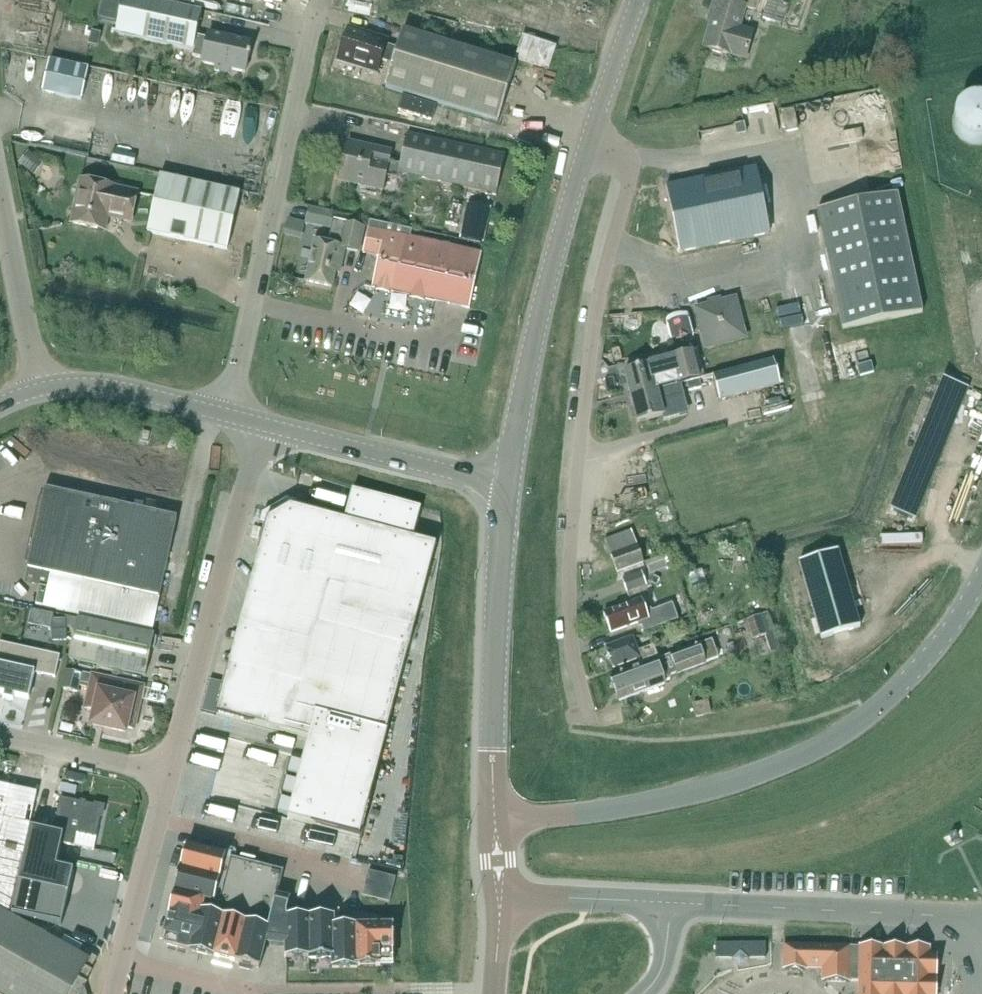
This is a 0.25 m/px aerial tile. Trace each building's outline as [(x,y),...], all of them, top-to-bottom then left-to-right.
[(116,35),(194,52),(198,37),(203,13),(144,0),(124,0),(116,35)] [(705,49),(731,57),(732,56),(748,61),(757,32),(740,27),(746,9),(757,12),(761,0),(734,0),(733,4),(720,0),(716,0),(712,13),(716,14),(705,49)] [(763,20),(783,26),(791,0),(782,0),(781,3),(772,0),(769,0),(763,20)] [(407,29),(388,87),(500,124),(519,66),(407,29)] [(349,31),(339,62),(378,74),(382,62),(393,65),(398,50),(387,46),(388,42),(349,31)] [(92,32),(88,46),(99,49),(103,34),(92,32)] [(198,37),(194,52),(193,57),(204,60),(203,64),(217,67),(216,71),(230,74),(231,71),(246,74),(253,44),(209,34),(208,39),(198,37)] [(523,36),(516,60),(550,71),(557,47),(523,36)] [(50,62),(43,94),(83,102),(89,71),(50,62)] [(981,105),(975,107),(970,109),(966,113),(963,118),(962,124),(961,129),(963,135),(965,140),(969,144),(973,148),(979,150),(981,150),(981,105)] [(745,124),(736,126),(737,137),(747,135),(745,124)] [(410,134),(402,165),(400,173),(497,196),(507,157),(410,134)] [(400,173),(402,165),(392,163),(395,151),(350,141),(341,181),(383,190),(386,177),(399,180),(400,173)] [(30,152),(20,164),(35,176),(45,164),(30,152)] [(669,187),(668,187),(682,254),(770,236),(756,169),(669,187)] [(161,177),(148,234),(228,251),(241,195),(161,177)] [(82,181),(72,224),(105,231),(108,217),(114,218),(114,219),(132,223),(138,194),(114,189),(114,188),(82,181)] [(899,194),(819,211),(844,330),(923,313),(899,194)] [(335,215),(311,209),(308,223),(332,229),(335,215)] [(483,255),(411,239),(413,230),(371,221),(364,254),(380,257),(373,289),(470,310),(483,255)] [(316,243),(307,283),(333,289),(336,273),(341,274),(346,251),(360,254),(365,229),(335,222),(330,246),(316,243)] [(746,339),(746,338),(758,335),(763,356),(787,349),(771,291),(748,297),(754,321),(742,324),(736,301),(723,304),(722,301),(710,304),(711,307),(697,311),(707,350),(746,339)] [(650,367),(625,373),(632,398),(681,386),(688,384),(700,381),(693,354),(674,359),(650,365),(650,367)] [(774,361),(714,377),(721,402),(781,386),(774,361)] [(700,381),(688,384),(690,392),(702,388),(700,381)] [(681,386),(632,398),(638,424),(663,417),(664,421),(680,417),(676,399),(683,397),(681,386)] [(171,439),(169,448),(178,451),(181,441),(171,439)] [(46,490),(28,570),(52,575),(48,589),(41,587),(36,606),(153,631),(178,519),(46,490)] [(231,668),(218,715),(229,718),(283,732),(310,739),(289,818),(361,836),(415,629),(420,609),(436,546),(413,540),(421,509),(353,491),(345,522),(290,507),(286,506),(276,512),(274,522),(269,520),(244,616),(241,627),(258,631),(248,672),(231,668)] [(632,531),(605,541),(618,574),(645,563),(632,531)] [(750,551),(736,550),(735,564),(749,565),(750,551)] [(839,551),(800,563),(822,639),(861,627),(839,551)] [(703,570),(689,575),(696,598),(710,593),(703,570)] [(642,572),(623,579),(628,593),(647,586),(642,572)] [(641,601),(606,614),(613,633),(642,622),(646,632),(678,620),(672,604),(646,614),(641,601)] [(769,614),(747,621),(753,640),(775,633),(769,614)] [(78,619),(70,660),(146,677),(155,636),(78,619)] [(66,620),(52,621),(53,641),(67,640),(66,620)] [(633,638),(606,648),(614,669),(639,659),(641,663),(658,657),(654,646),(639,652),(633,638)] [(776,638),(757,645),(761,659),(781,652),(776,638)] [(657,671),(662,684),(671,681),(672,677),(676,675),(677,677),(708,665),(708,663),(721,658),(715,640),(700,646),(700,644),(661,659),(665,668),(657,671)] [(5,695),(4,700),(14,702),(15,697),(29,700),(35,674),(56,678),(60,657),(0,644),(0,694),(5,695)] [(665,668),(661,659),(612,678),(621,701),(663,685),(662,684),(657,671),(665,668)] [(67,671),(63,689),(78,693),(80,686),(82,674),(67,671)] [(82,674),(80,686),(89,688),(84,710),(94,712),(91,726),(126,733),(127,729),(134,731),(144,688),(127,684),(82,674)] [(10,915),(37,794),(9,788),(6,802),(0,801),(0,909),(10,915)] [(63,837),(62,844),(94,851),(104,808),(61,799),(53,834),(63,837)] [(63,837),(53,834),(31,829),(19,884),(69,895),(74,874),(57,870),(62,844),(63,837)] [(284,872),(188,848),(182,870),(181,870),(175,894),(176,895),(171,917),(164,945),(191,952),(215,958),(215,957),(236,963),(236,964),(250,966),(260,970),(267,944),(273,946),(280,946),(287,946),(287,958),(310,958),(310,959),(333,959),(333,968),(358,968),(358,967),(394,967),(394,926),(335,926),(335,917),(288,917),(288,913),(289,913),(289,912),(288,912),(291,900),(278,897),(284,872)] [(370,872),(367,884),(394,891),(397,878),(370,872)] [(391,903),(394,891),(367,884),(364,896),(391,903)] [(85,992),(87,989),(85,988),(85,986),(87,983),(90,979),(92,975),(90,974),(90,973),(94,966),(96,962),(93,961),(92,963),(0,911),(0,993),(84,993),(85,992)] [(767,944),(716,944),(716,959),(735,959),(740,964),(743,964),(748,959),(767,959),(767,944)] [(785,944),(784,970),(808,971),(808,969),(824,969),(823,982),(851,983),(851,982),(860,982),(860,993),(938,993),(938,991),(939,954),(931,954),(931,947),(881,946),(861,946),(861,947),(852,947),(852,946),(785,944)]
